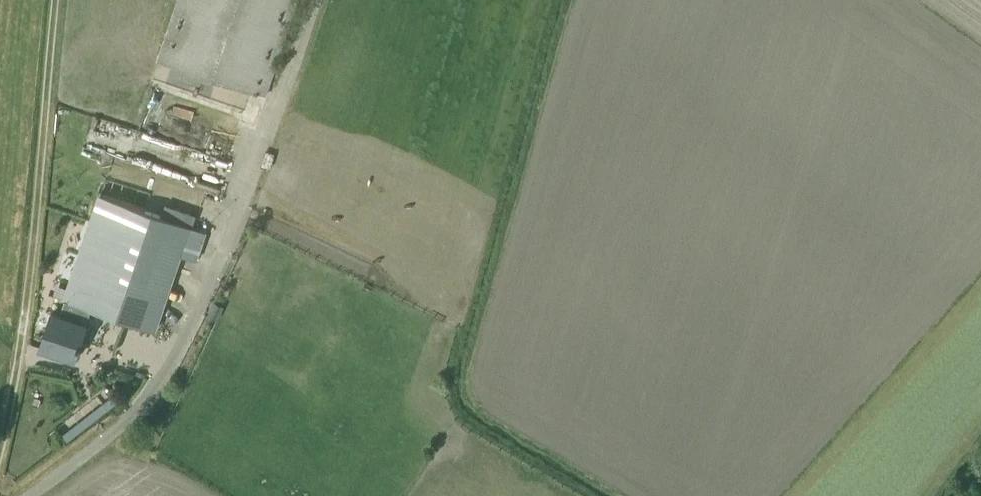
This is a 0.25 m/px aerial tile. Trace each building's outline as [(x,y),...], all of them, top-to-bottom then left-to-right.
[(167,62),(267,92),(295,0),(186,0),(167,62)] [(188,225),(99,196),(65,301),(154,329),(188,225)] [(86,326),(53,315),(41,354),(73,365),(86,326)] [(89,400),(56,423),(66,437),(99,414),(89,400)]
